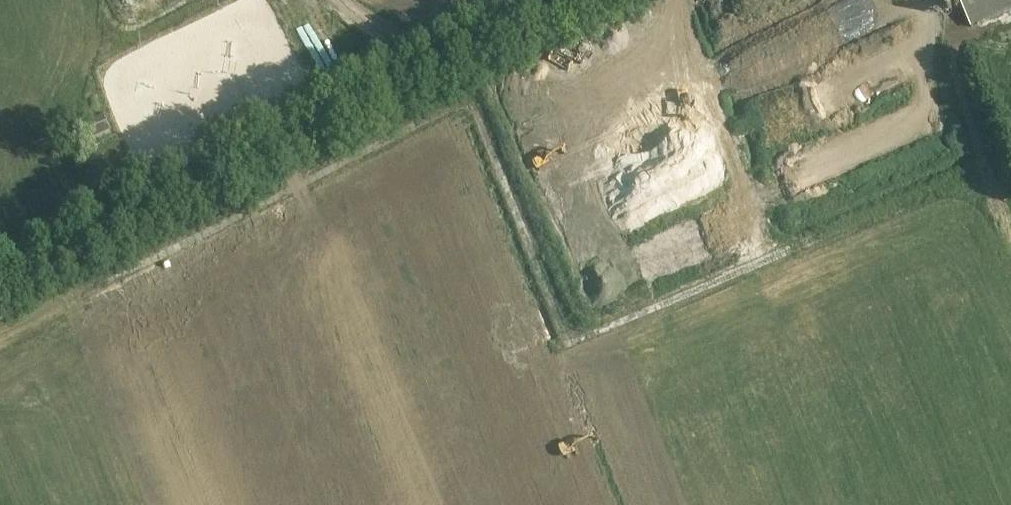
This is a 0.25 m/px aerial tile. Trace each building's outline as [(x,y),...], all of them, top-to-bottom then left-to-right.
[(971,27),(1010,8),(1010,0),(958,0),(971,27)] [(78,129),(84,143),(110,132),(104,118),(78,129)]
